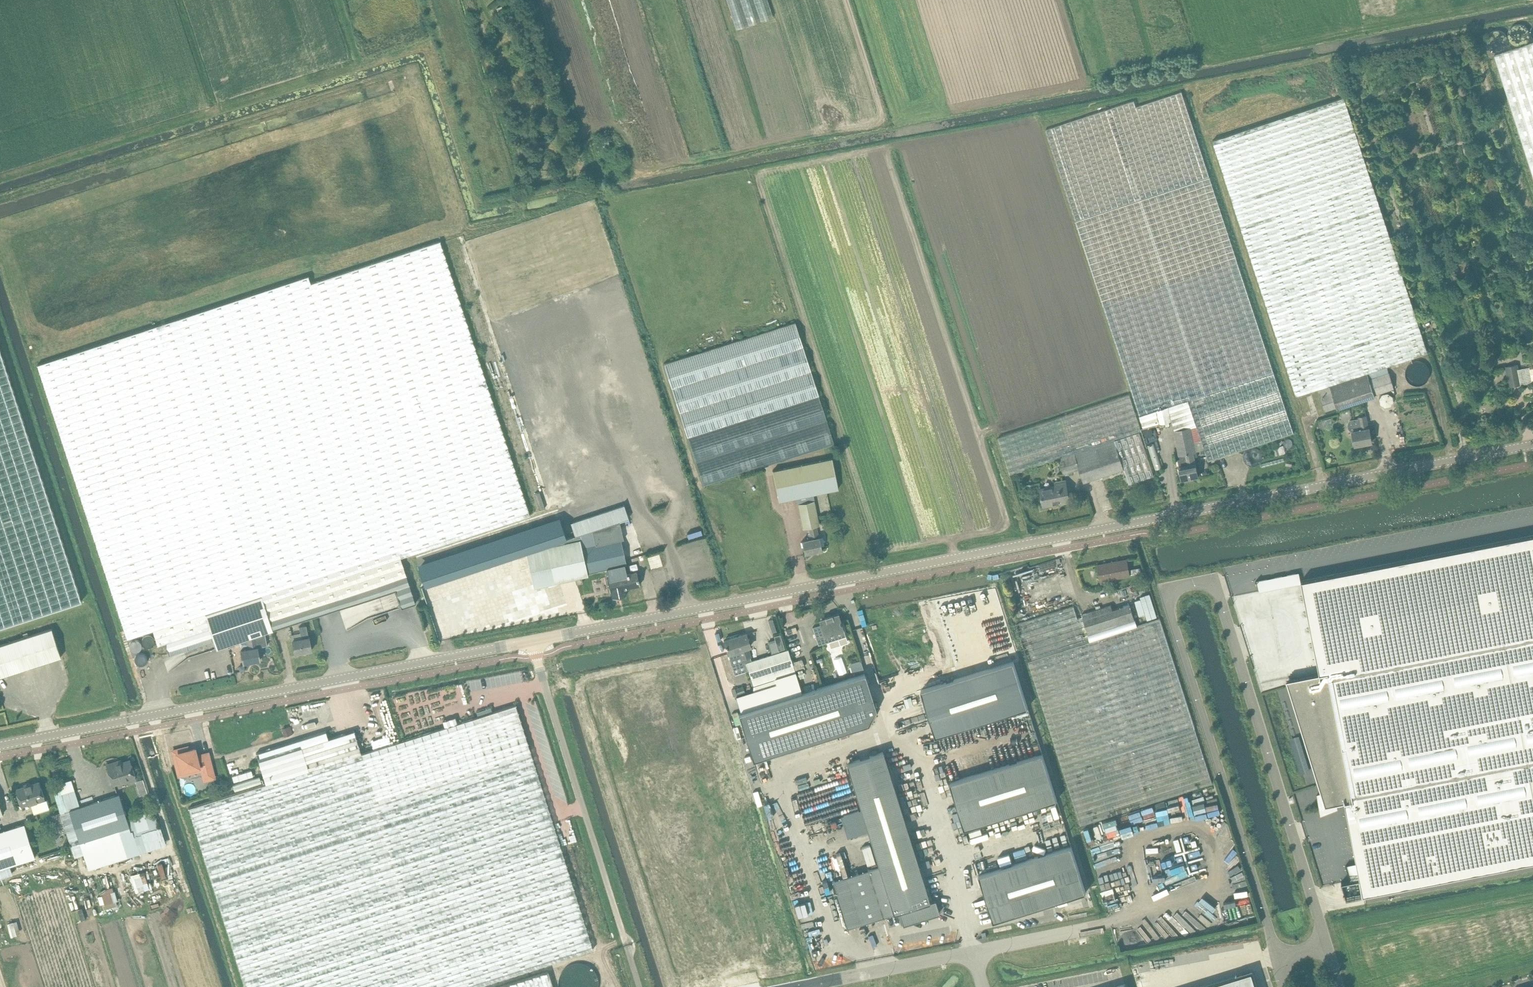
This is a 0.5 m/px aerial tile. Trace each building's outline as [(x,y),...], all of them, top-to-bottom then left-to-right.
[(770,0),(727,0),(736,29),(775,16),(770,0)] [(1494,55),(1532,175),(1532,43),(1494,55)] [(1141,419),(1189,403),(1208,461),(1294,433),(1183,91),(1137,106),(1135,100),(1046,129),(1141,419)] [(1325,411),(1336,407),(1337,409),(1375,396),(1374,395),(1394,388),(1386,366),(1428,353),(1344,97),(1213,140),(1296,396),(1318,389),(1325,411)] [(308,276),(37,364),(127,639),(153,630),(158,645),(210,628),(210,629),(217,649),(248,638),(264,633),(273,630),(395,589),(396,590),(401,608),(415,603),(410,586),(400,557),(401,557),(402,557),(403,556),(407,555),(408,555),(410,554),(529,515),(441,243),(321,282),(311,285),(309,279),(308,276)] [(704,487),(833,444),(793,322),(662,364),(692,449),(704,487)] [(82,601),(0,349),(0,627),(82,601)] [(1509,386),(1532,381),(1529,367),(1519,369),(1517,363),(1505,366),(1509,386)] [(1059,459),(1139,432),(1142,431),(1138,421),(1130,394),(998,438),(1010,475),(1059,459)] [(1189,403),(1141,419),(1144,428),(1159,423),(1160,424),(1172,421),(1174,430),(1180,459),(1178,459),(1182,479),(1198,476),(1196,463),(1195,463),(1193,452),(1195,452),(1193,441),(1199,440),(1197,428),(1189,403)] [(1349,421),(1348,424),(1349,428),(1351,431),(1352,431),(1353,435),(1355,445),(1372,442),(1370,432),(1369,428),(1366,415),(1365,415),(1358,417),(1359,418),(1350,420),(1349,421)] [(1154,475),(1139,432),(1059,459),(1064,474),(1079,469),(1084,482),(1124,468),(1129,483),(1154,475)] [(832,458),(772,470),(778,497),(779,501),(797,498),(812,494),(838,489),(837,485),(832,458)] [(1070,501),(1067,484),(1066,479),(1054,482),(1055,485),(1040,488),(1043,506),(1070,501)] [(814,500),(798,504),(803,528),(809,527),(811,539),(802,541),(803,544),(805,553),(821,550),(819,537),(818,537),(816,525),(819,525),(817,515),(814,500)] [(554,513),(412,559),(428,608),(529,575),(531,574),(526,552),(534,587),(554,582),(588,575),(588,573),(607,568),(620,565),(624,565),(626,564),(625,560),(621,539),(596,545),(592,531),(563,540),(554,513)] [(1287,680),(1288,684),(1287,685),(1288,685),(1321,791),(1321,792),(1320,792),(1323,800),(1332,806),(1337,804),(1337,803),(1338,803),(1339,803),(1345,802),(1346,810),(1357,863),(1360,878),(1363,895),(1532,862),(1532,535),(1301,580),(1304,596),(1305,598),(1319,673),(1291,679),(1291,678),(1291,679),(1287,680)] [(1130,575),(1128,569),(1126,559),(1098,565),(1100,578),(1109,577),(1109,579),(1130,575)] [(609,578),(607,578),(610,592),(611,591),(612,598),(626,595),(625,588),(639,585),(636,572),(626,574),(624,565),(620,565),(607,568),(609,576),(609,578)] [(1140,599),(1134,601),(1139,616),(1145,614),(1147,620),(1157,617),(1150,594),(1140,597),(1140,599)] [(455,636),(567,617),(564,603),(453,622),(455,636)] [(1160,620),(1136,627),(1130,604),(1113,609),(1111,605),(1082,614),(1083,617),(1077,619),(1073,606),(1016,624),(1081,825),(1212,783),(1160,620)] [(454,612),(455,622),(477,618),(475,609),(454,612)] [(846,636),(843,629),(838,613),(824,618),(826,623),(812,627),(818,645),(846,636)] [(312,620),(300,622),(301,628),(307,627),(310,639),(316,638),(312,620)] [(301,638),(292,640),(295,653),(312,650),(309,637),(308,637),(307,627),(300,628),(301,638)] [(58,647),(52,628),(0,645),(0,677),(61,657),(58,647)] [(267,645),(264,633),(248,638),(250,648),(241,650),(243,663),(260,660),(259,656),(263,655),(262,646),(267,645)] [(746,663),(752,661),(748,648),(751,648),(746,634),(724,641),(727,650),(727,653),(728,653),(732,667),(746,663)] [(773,636),(778,650),(784,648),(780,634),(773,636)] [(746,663),(754,685),(753,690),(736,696),(741,712),(801,694),(792,665),(788,650),(752,661),(746,663)] [(860,660),(849,663),(852,673),(863,670),(860,660)] [(1013,661),(921,690),(936,736),(1028,707),(1013,661)] [(753,760),(869,721),(875,709),(864,674),(801,694),(741,712),(738,713),(753,760)] [(266,783),(189,808),(245,986),(474,986),(546,964),(593,949),(553,824),(516,704),(475,717),(402,740),(361,753),(354,730),(328,739),(326,731),(256,753),(266,783)] [(197,759),(196,754),(195,749),(184,752),(183,748),(173,751),(177,766),(180,765),(182,771),(193,768),(193,769),(201,767),(204,780),(214,777),(210,762),(201,764),(200,758),(197,759)] [(832,881),(847,927),(898,911),(903,924),(939,913),(935,899),(929,901),(916,857),(883,752),(846,763),(878,866),(832,881)] [(1042,753),(950,782),(965,829),(1057,800),(1042,753)] [(135,777),(133,770),(130,760),(117,764),(116,762),(107,765),(113,784),(135,777)] [(39,782),(16,789),(22,806),(30,803),(31,805),(45,800),(39,782)] [(69,810),(80,842),(129,826),(127,818),(119,794),(69,810)] [(127,818),(129,826),(132,834),(159,825),(154,810),(127,818)] [(7,876),(4,866),(35,857),(27,834),(24,824),(0,832),(0,878),(7,876)] [(60,844),(70,840),(64,825),(54,829),(60,844)] [(138,853),(132,834),(129,826),(80,842),(88,869),(138,853)] [(1071,846),(979,875),(993,921),(1086,892),(1071,846)] [(148,888),(142,871),(129,875),(135,893),(148,888)] [(548,971),(497,986),(553,986),(548,971)] [(1201,986),(1257,986),(1252,971),(1201,986)]
